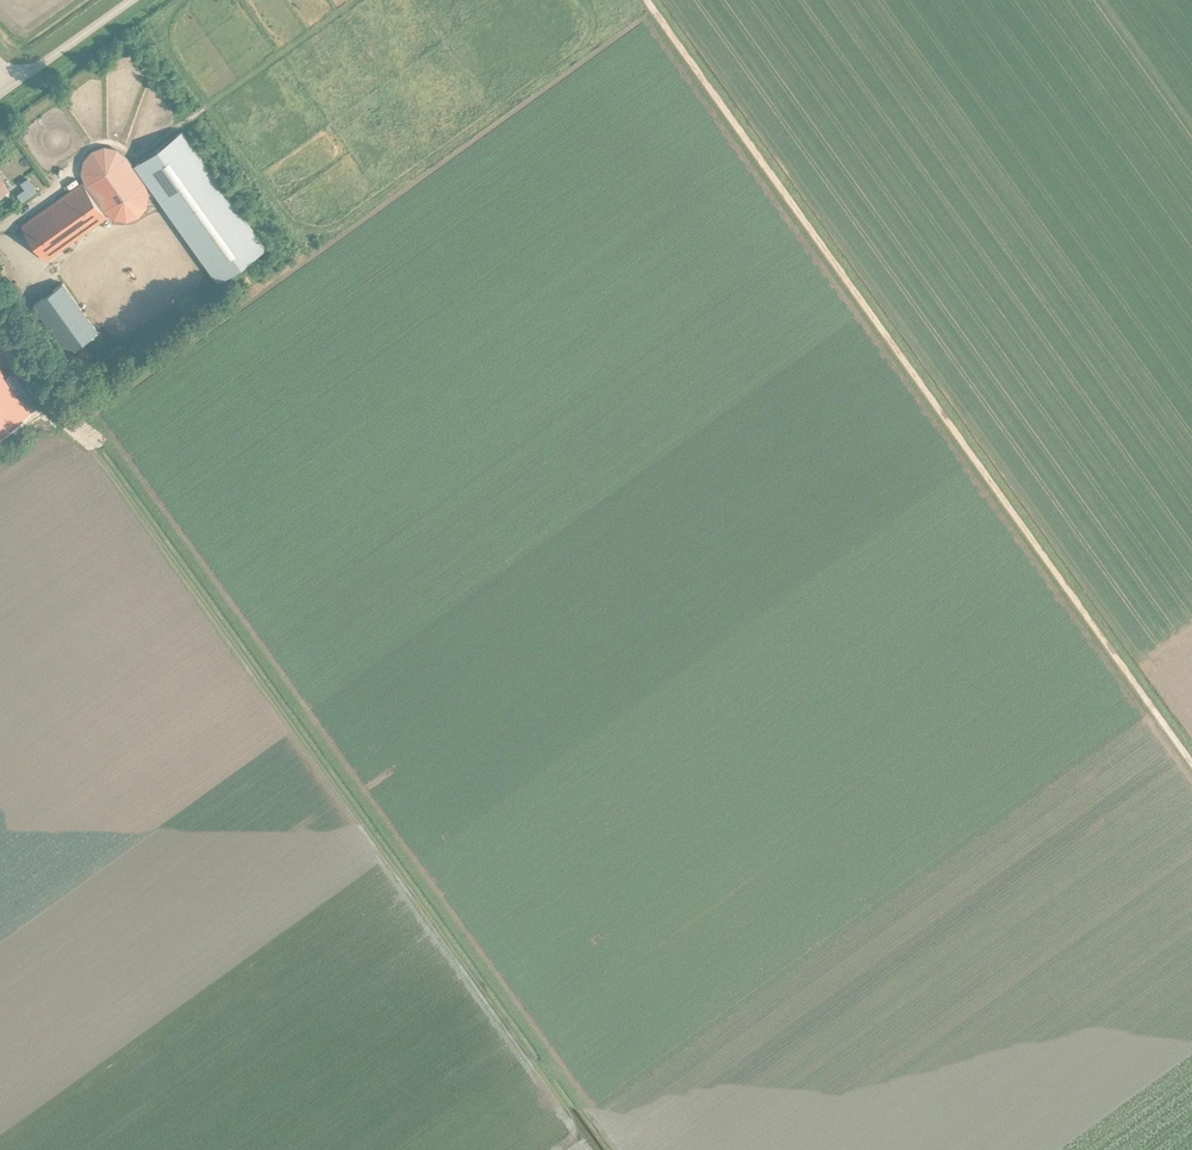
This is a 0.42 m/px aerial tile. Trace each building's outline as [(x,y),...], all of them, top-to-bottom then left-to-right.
[(182,131),(134,165),(155,194),(217,281),(265,247),(182,131)] [(0,176),(0,194),(8,188),(0,176)] [(106,216),(82,182),(21,225),(46,259),(106,216)] [(68,351),(97,331),(63,282),(33,303),(68,351)] [(0,366),(0,433),(32,410),(0,366)]
